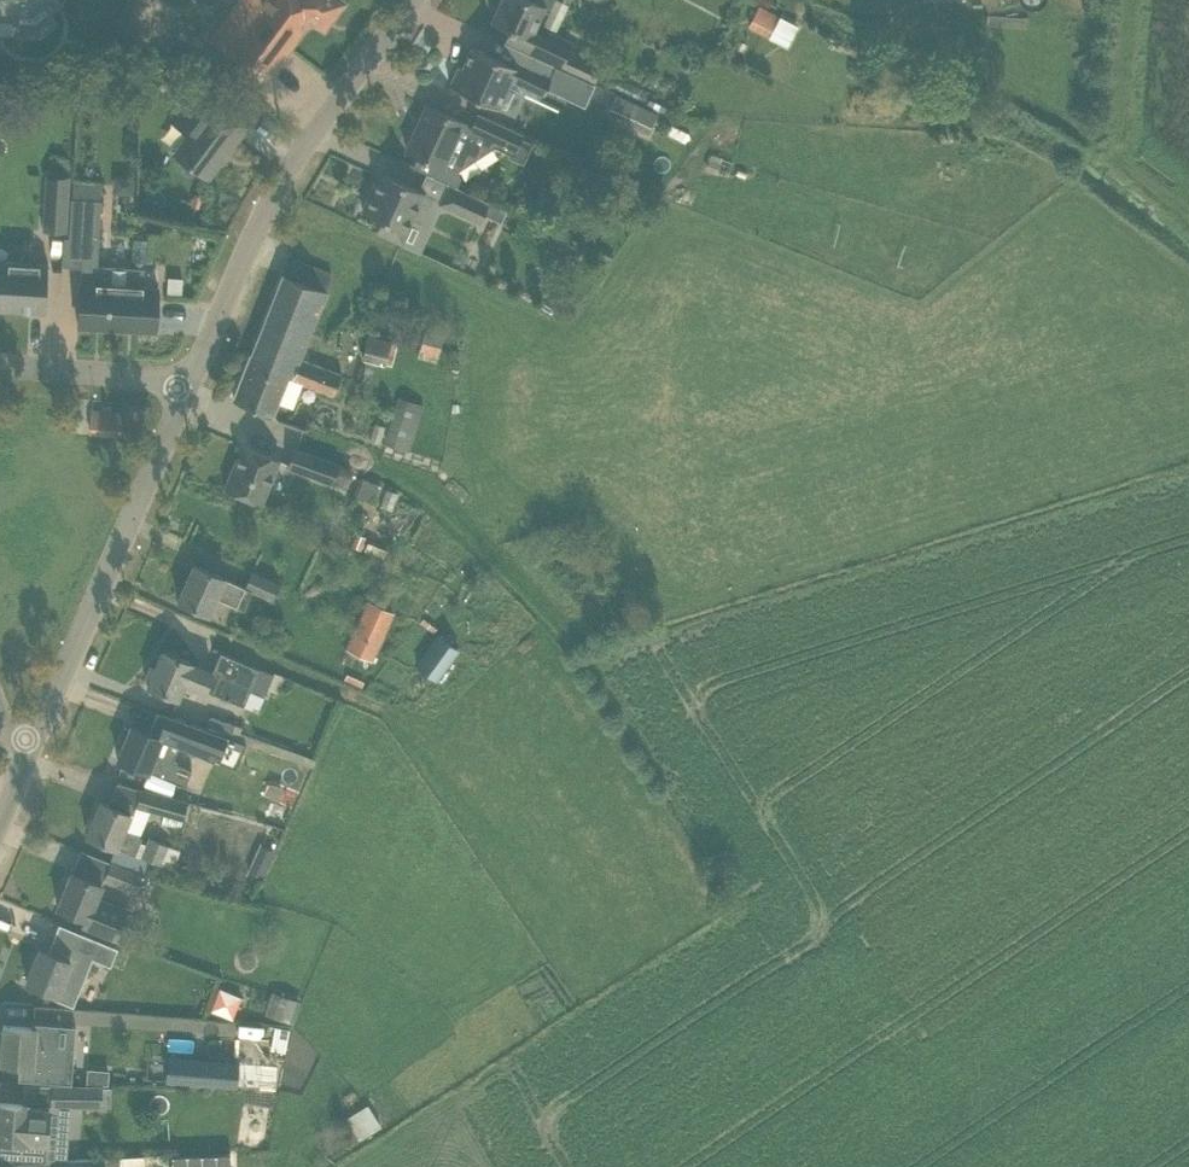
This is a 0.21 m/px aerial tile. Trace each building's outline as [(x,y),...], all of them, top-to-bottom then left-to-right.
[(245,65),(264,79),(311,16),(323,25),(342,0),(236,0),(208,37),(245,65)] [(491,19),(510,28),(504,40),(532,53),(556,64),(560,66),(594,82),(602,64),(569,47),(544,35),(534,30),(545,5),(535,0),(500,0),(491,19)] [(748,25),(769,36),(779,15),(758,4),(748,25)] [(459,64),(449,84),(498,107),(511,79),(542,94),(546,85),(585,103),(595,82),(594,82),(560,66),(556,64),(532,53),(526,67),(498,54),(497,56),(472,45),(462,65),(459,64)] [(208,177),(250,121),(240,114),(234,110),(209,91),(190,115),(200,123),(178,153),(177,154),(189,163),(208,177)] [(606,113),(647,132),(656,111),(616,92),(606,113)] [(447,181),(456,185),(460,177),(457,170),(483,152),(482,144),(459,134),(465,121),(426,103),(406,147),(418,153),(413,165),(447,181)] [(467,131),(513,152),(522,132),(476,111),(467,131)] [(376,229),(398,240),(403,241),(425,192),(379,171),(362,208),(382,217),(376,229)] [(456,185),(447,181),(437,202),(479,221),(484,210),(501,219),(506,208),(456,185)] [(45,191),(43,230),(65,231),(68,193),(45,191)] [(97,238),(100,200),(71,198),(68,236),(97,238)] [(233,398),(255,406),(273,413),(278,400),(292,406),(301,382),(332,394),(340,373),(302,357),(328,290),(325,289),(331,271),(293,258),(287,274),(282,272),(233,398)] [(45,311),(47,262),(0,259),(0,309),(45,311)] [(124,327),(128,267),(98,265),(97,282),(80,281),(78,325),(124,327)] [(155,329),(158,286),(142,285),(143,268),(128,267),(124,327),(155,329)] [(418,349),(438,355),(444,330),(425,325),(418,349)] [(368,334),(361,359),(385,365),(391,340),(368,334)] [(383,442),(409,450),(423,403),(398,396),(383,442)] [(89,429),(128,432),(130,412),(91,409),(89,429)] [(224,486),(263,502),(280,459),(242,443),(224,486)] [(286,467),(332,483),(340,462),(294,445),(286,467)] [(352,494),(373,502),(380,484),(359,476),(352,494)] [(177,598),(209,612),(215,598),(234,606),(252,566),(212,548),(203,567),(193,563),(177,598)] [(251,572),(247,588),(277,594),(281,578),(251,572)] [(385,656),(377,652),(396,609),(367,596),(343,651),(380,667),(385,656)] [(418,664),(439,680),(459,652),(438,637),(418,664)] [(161,649),(147,684),(179,697),(185,682),(205,691),(206,689),(243,705),(249,689),(258,667),(219,651),(212,670),(184,658),(161,649)] [(123,742),(117,757),(148,770),(148,769),(185,784),(192,768),(173,760),(179,744),(185,747),(235,767),(245,742),(193,723),(159,711),(157,710),(157,712),(149,729),(149,731),(131,723),(129,727),(125,725),(119,740),(123,742)] [(205,727),(229,736),(234,723),(210,715),(205,727)] [(135,805),(182,819),(187,801),(140,787),(135,805)] [(100,799),(86,833),(108,842),(113,844),(108,858),(111,859),(111,861),(143,874),(143,873),(142,872),(148,858),(171,868),(179,848),(148,835),(140,855),(135,853),(142,836),(125,829),(132,812),(122,808),(100,799)] [(246,871),(261,877),(273,849),(259,842),(246,871)] [(111,861),(103,879),(135,892),(142,875),(143,874),(111,861)] [(123,909),(114,905),(96,898),(102,883),(71,870),(57,905),(86,917),(83,924),(112,936),(123,909)] [(40,946),(26,980),(57,993),(56,997),(73,1004),(89,966),(93,956),(111,963),(118,946),(80,931),(69,958),(40,946)] [(273,1015),(289,1021),(297,999),(280,993),(273,1015)] [(1,1043),(0,1060),(21,1062),(20,1079),(51,1082),(72,1082),(74,1049),(55,1047),(57,1023),(33,1021),(32,1026),(3,1024),(2,1031),(0,1030),(0,1043),(1,1043)] [(167,1057),(165,1081),(235,1086),(237,1062),(167,1057)] [(51,1082),(51,1105),(102,1105),(102,1082),(72,1082),(51,1082)] [(4,1162),(45,1160),(46,1141),(49,1103),(30,1102),(30,1099),(0,1097),(0,1162),(4,1162)] [(348,1113),(359,1134),(381,1123),(370,1102),(348,1113)] [(172,1155),(173,1166),(230,1166),(230,1154),(172,1155)] [(116,1156),(54,1159),(54,1166),(117,1166),(116,1156)]
